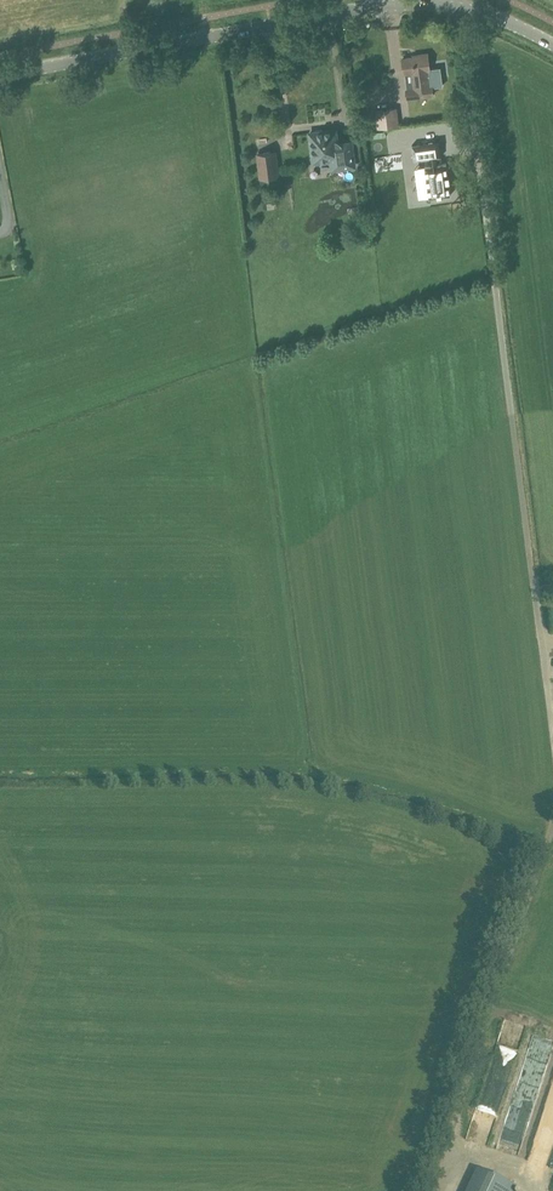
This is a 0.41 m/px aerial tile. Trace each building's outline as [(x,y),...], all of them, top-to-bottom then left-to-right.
[(419,57),(403,59),(405,74),(416,73),(418,89),(407,90),(408,100),(433,96),(432,87),(443,86),(440,67),(430,68),(428,54),(418,55),(419,57)] [(397,107),(375,109),(377,127),(378,130),(390,128),(400,126),(397,107)] [(335,159),(336,169),(355,166),(352,142),(341,143),(337,140),(336,130),(324,131),(322,130),(316,131),(314,133),(312,133),(314,144),(312,147),(314,160),(324,158),(326,161),(335,159)] [(425,166),(426,175),(423,176),(417,177),(419,189),(425,189),(428,188),(429,197),(430,198),(451,195),(449,182),(451,182),(451,181),(449,181),(448,176),(450,176),(448,176),(447,163),(438,164),(437,157),(441,157),(439,141),(412,145),(414,160),(430,158),(431,165),(425,166)] [(258,154),(261,178),(279,176),(275,152),(258,154)] [(489,1051),(467,1135),(486,1140),(501,1081),(505,1082),(521,1021),(503,1017),(493,1052),(489,1051)] [(552,1135),(552,1068),(531,1153),(547,1157),(552,1135)] [(493,1147),(514,1153),(532,1092),(512,1085),(493,1147)] [(478,1170),(468,1190),(513,1190),(515,1187),(478,1170)]
